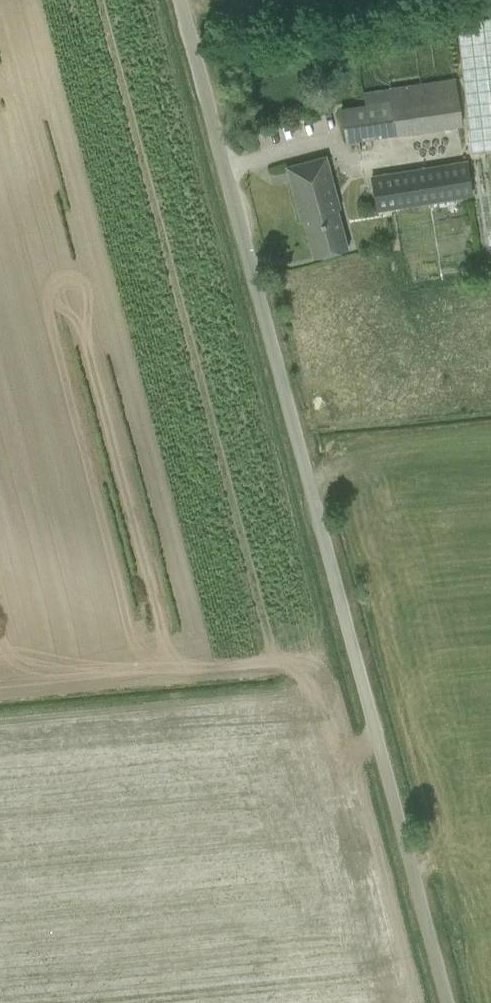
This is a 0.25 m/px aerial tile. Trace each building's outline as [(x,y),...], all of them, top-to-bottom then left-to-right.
[(456,21),(470,153),(490,151),(490,17),(456,21)] [(365,104),(341,108),(347,142),(396,135),(396,137),(463,126),(455,78),(454,78),(423,83),(363,92),(365,104)] [(325,156),(286,167),(300,220),(303,219),(313,258),(347,249),(336,208),(333,209),(330,198),(336,196),(325,156)] [(377,211),(471,196),(466,162),(371,177),(377,211)]
